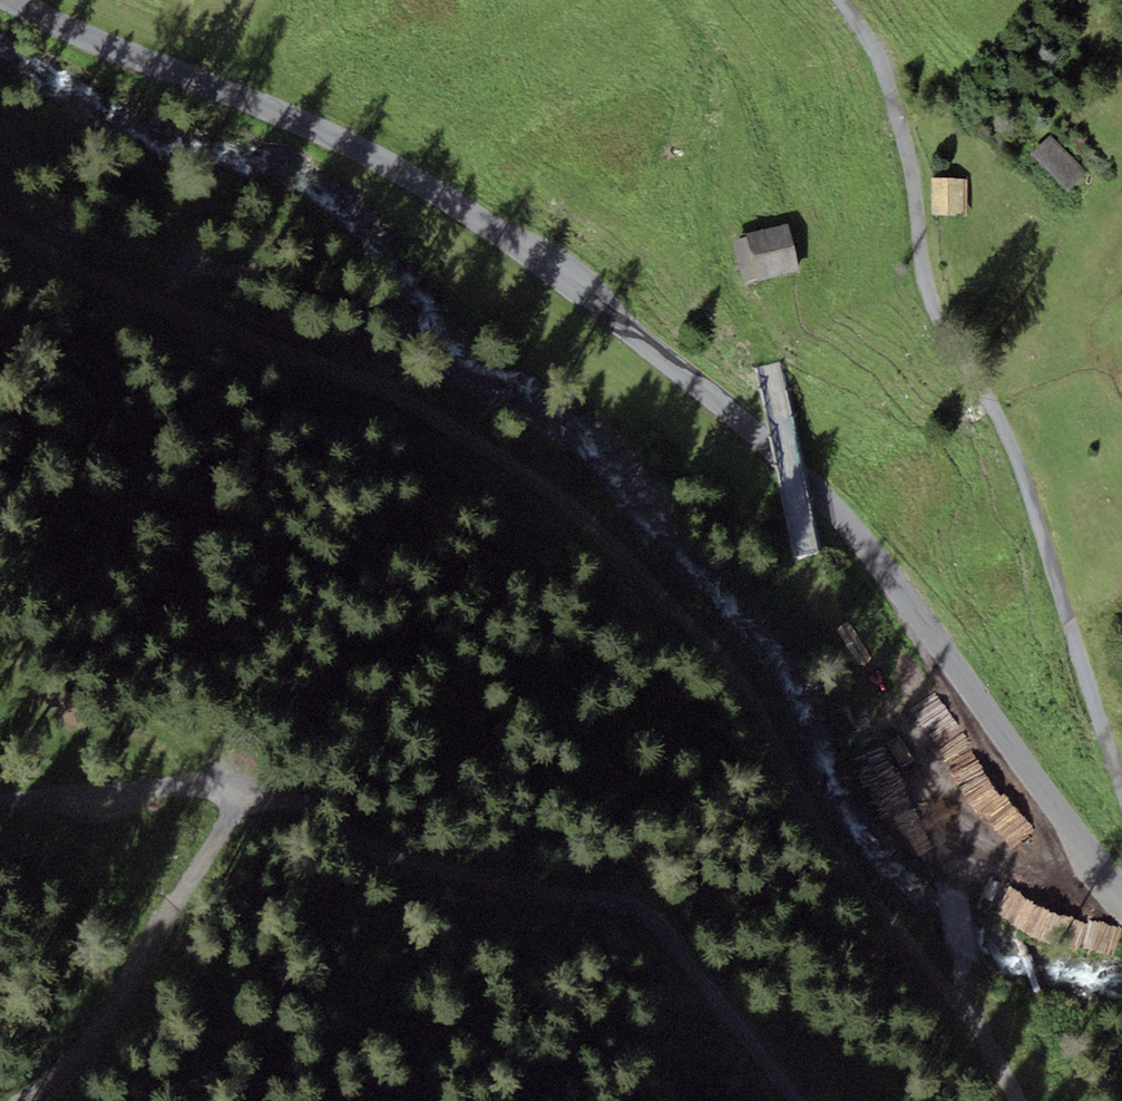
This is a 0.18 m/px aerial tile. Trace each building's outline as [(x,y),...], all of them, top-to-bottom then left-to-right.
[(1093,183),(1056,147),(1037,166),(1074,202),(1093,183)] [(973,224),(972,189),(936,189),(937,225),(973,224)] [(805,278),(793,232),(751,244),(764,290),(805,278)] [(1027,920),(1036,894),(1005,883),(996,909),(1027,920)]
